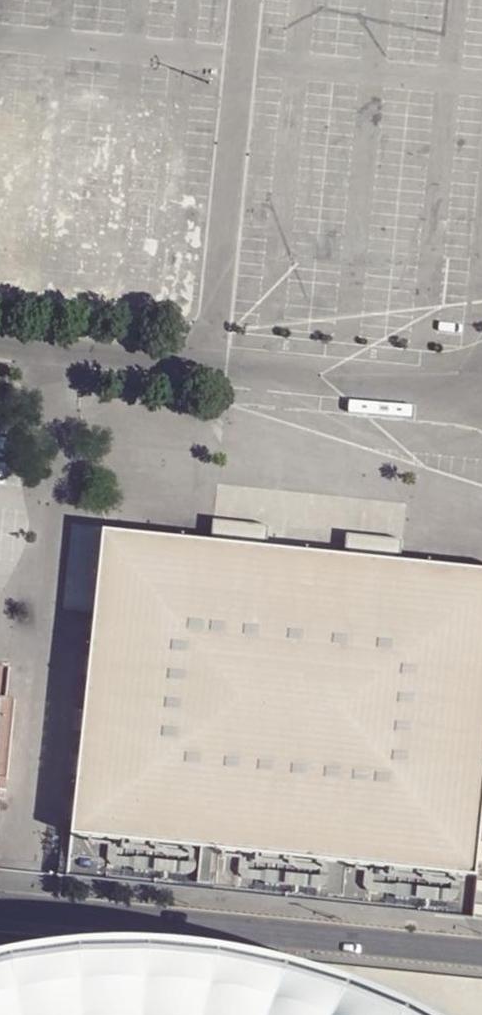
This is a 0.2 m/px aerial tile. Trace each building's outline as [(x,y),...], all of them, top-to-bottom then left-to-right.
[(67,877),(470,915),(481,816),(481,577),(401,567),(403,547),(351,541),(349,561),(271,552),(274,531),(218,525),(216,546),(108,532),(67,877)] [(1,798),(4,780),(11,780),(19,700),(9,699),(11,669),(0,668),(0,813),(1,798)] [(9,699),(19,700),(21,670),(11,669),(9,699)] [(4,780),(1,798),(9,799),(11,780),(4,780)] [(330,986),(233,960),(136,953),(50,959),(0,969),(0,1014),(408,1014),(330,986)]
